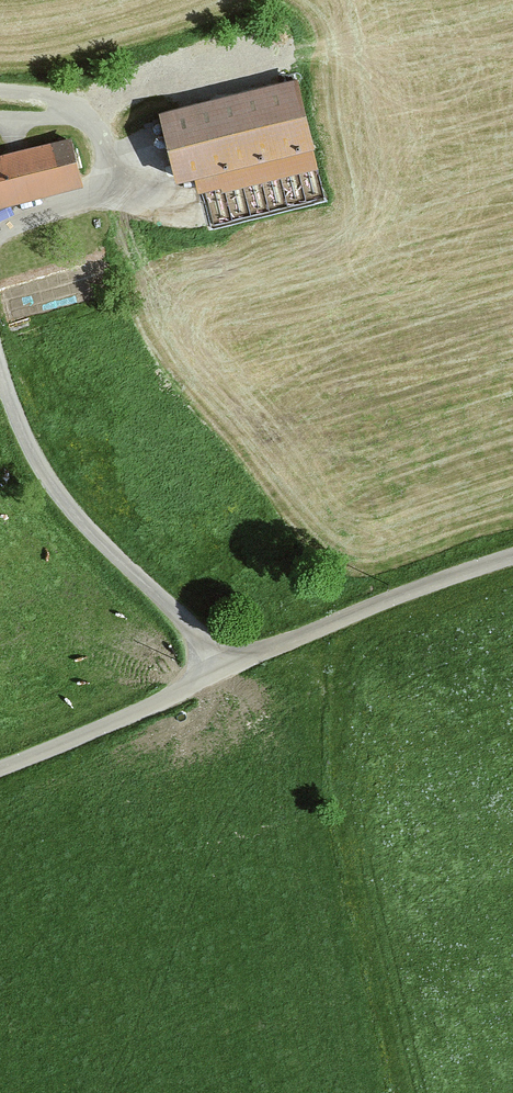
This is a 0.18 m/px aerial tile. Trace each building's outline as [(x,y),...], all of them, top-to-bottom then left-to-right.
[(160,113),(176,183),(313,152),(297,82),(160,113)] [(81,187),(70,141),(0,158),(0,207),(81,187)]
